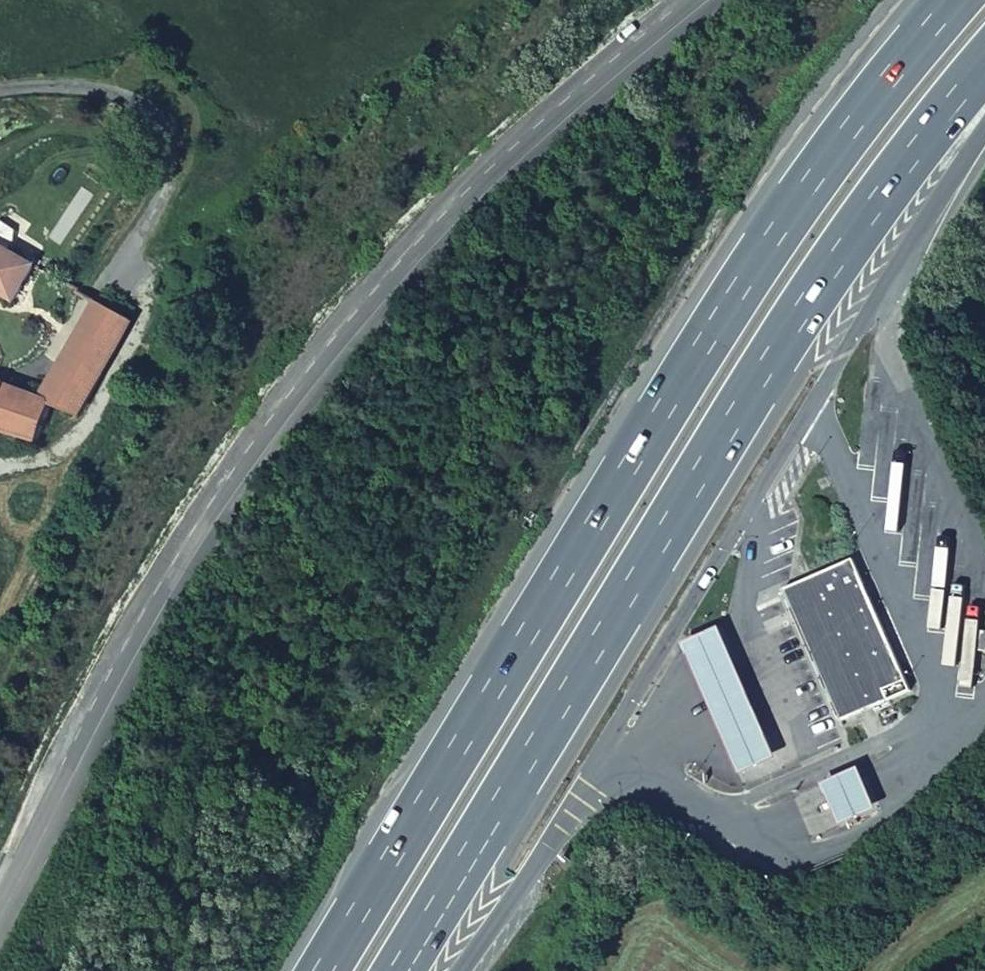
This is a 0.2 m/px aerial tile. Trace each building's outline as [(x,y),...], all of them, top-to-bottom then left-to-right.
[(18,312),(37,275),(0,257),(0,303),(18,312)] [(104,309),(71,372),(102,388),(136,324),(104,309)] [(0,393),(0,450),(39,460),(56,418),(82,426),(102,388),(71,372),(52,409),(12,396),(0,393)] [(781,591),(840,722),(909,691),(850,561),(781,591)] [(708,711),(736,775),(774,757),(746,695),(717,628),(679,645),(708,711)] [(979,631),(977,651),(984,652),(984,632),(979,631)] [(865,789),(856,769),(820,785),(829,806),(838,827),(875,811),(865,789)]
